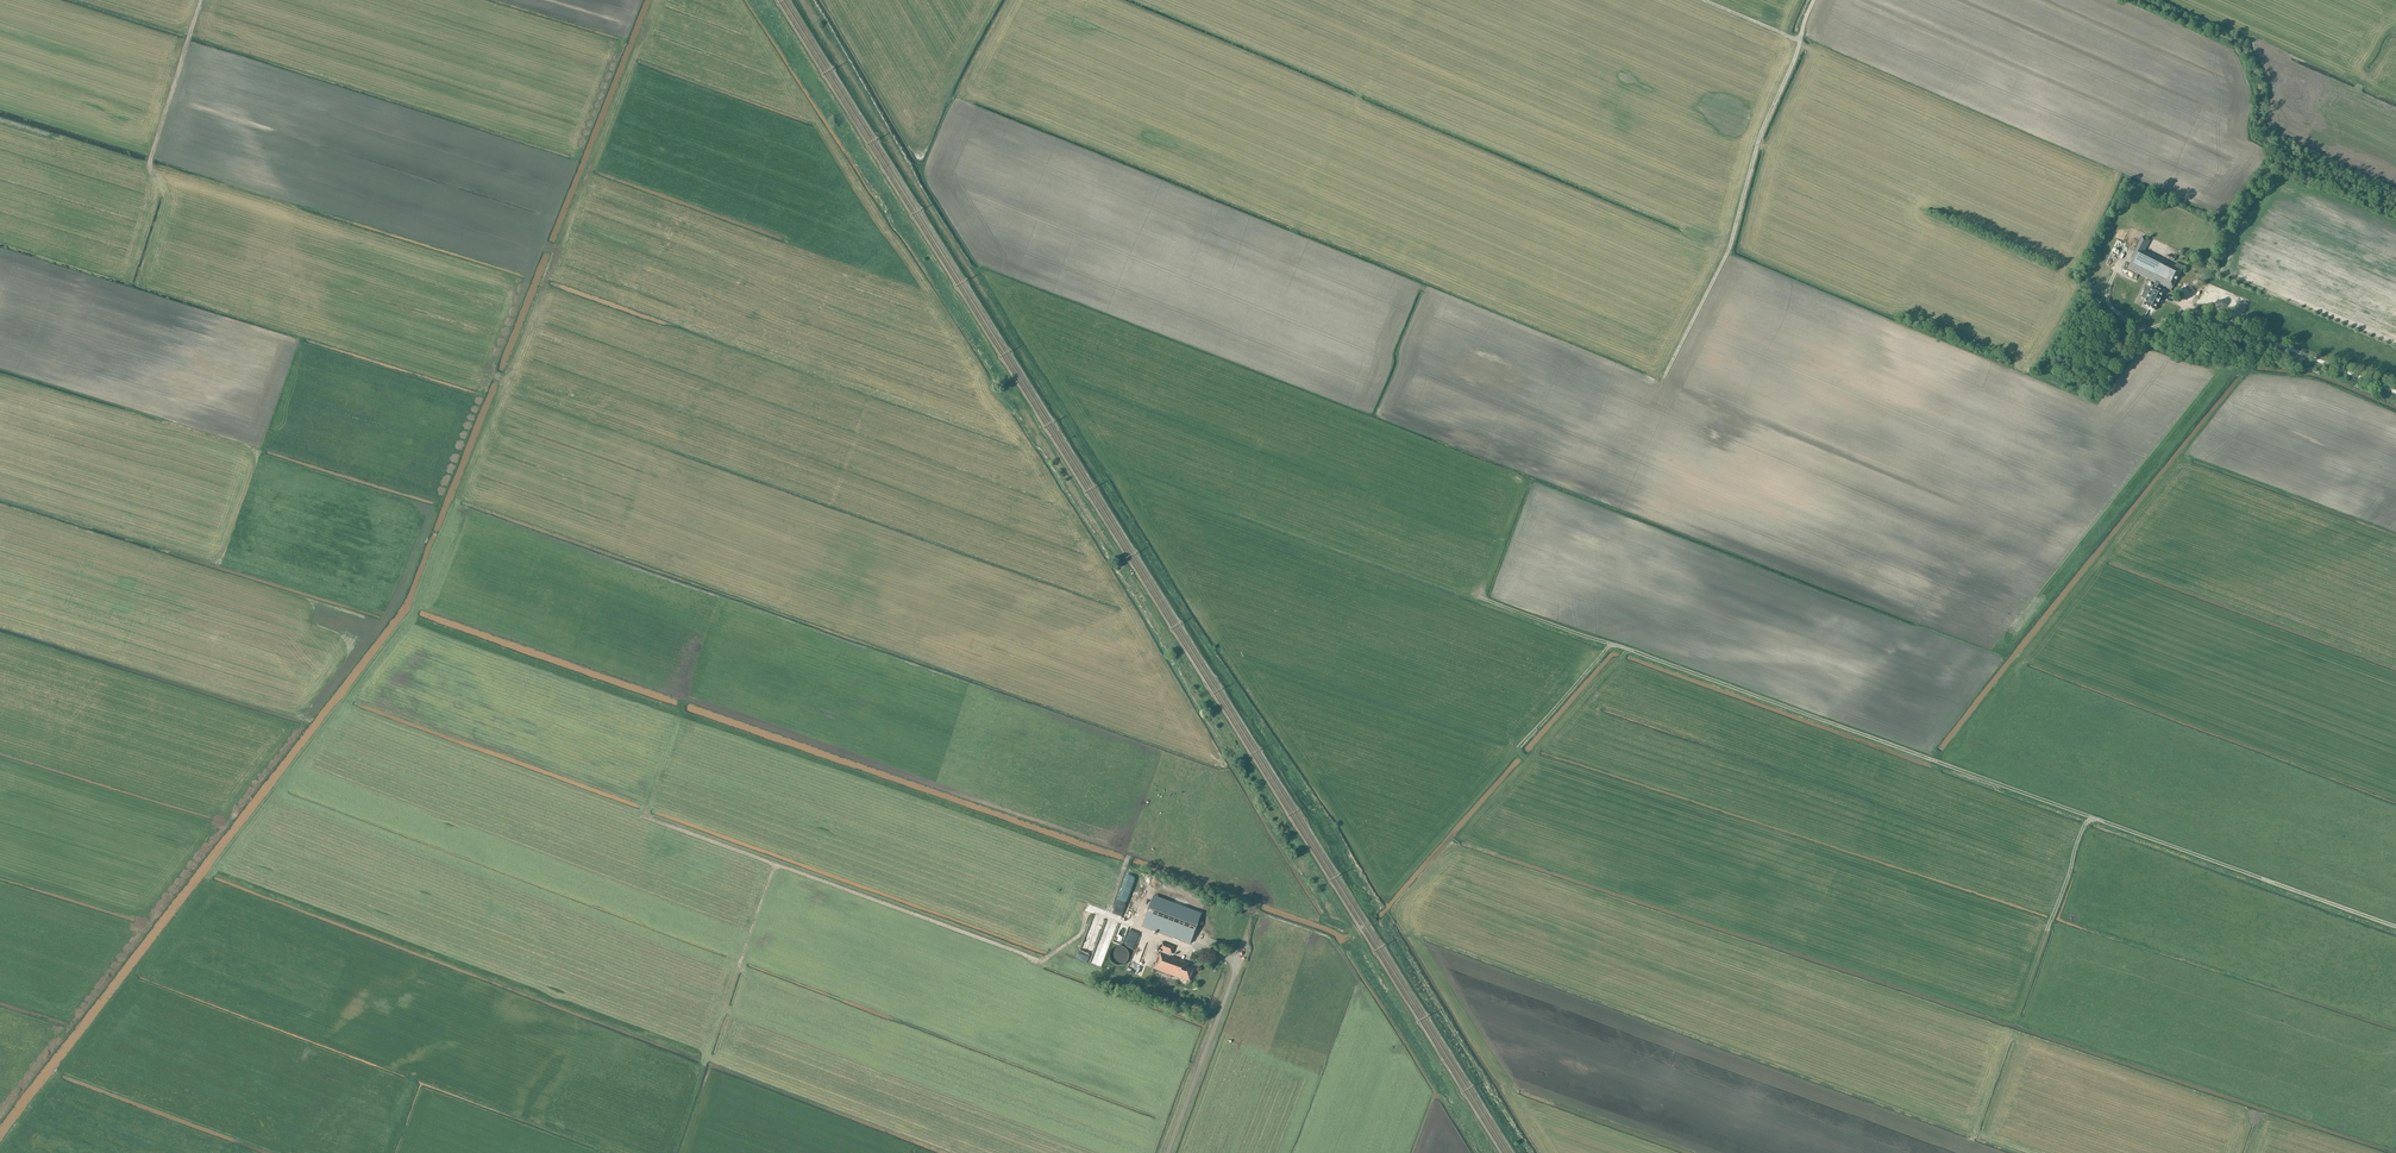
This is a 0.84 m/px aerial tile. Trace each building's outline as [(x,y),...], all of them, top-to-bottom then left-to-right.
[(2124,246),(2125,247),(2129,240),(2122,236),(2113,252),(2119,255),(2124,246)] [(2172,264),(2166,261),(2145,251),(2150,241),(2142,237),(2131,258),(2133,259),(2128,269),(2172,290),(2184,266),(2177,263),(2175,266),(2172,264)] [(2112,255),(2109,260),(2115,263),(2118,258),(2112,255)] [(2163,292),(2153,287),(2144,305),(2155,310),(2157,304),(2154,302),(2156,298),(2160,299),(2163,292)] [(2015,367),(2020,364),(2017,359),(2012,362),(2015,367)] [(1143,925),(1191,943),(1201,915),(1153,897),(1143,925)] [(1188,906),(1194,906),(1195,898),(1183,897),(1183,899),(1188,899),(1188,906)] [(1125,943),(1133,945),(1135,938),(1127,936),(1125,943)] [(1215,940),(1212,947),(1220,949),(1222,943),(1215,940)] [(1190,981),(1194,969),(1189,967),(1190,964),(1171,956),(1175,947),(1162,942),(1159,950),(1162,950),(1159,957),(1158,957),(1154,969),(1187,981),(1187,980),(1190,981)] [(1119,946),(1118,946),(1117,946),(1116,947),(1115,947),(1114,948),(1113,949),(1112,950),(1111,951),(1111,952),(1110,953),(1110,955),(1110,956),(1110,957),(1110,958),(1111,959),(1111,960),(1112,961),(1112,962),(1113,963),(1114,964),(1115,964),(1116,965),(1118,965),(1119,965),(1120,965),(1122,965),(1123,965),(1124,964),(1125,964),(1126,963),(1127,962),(1128,961),(1128,960),(1129,959),(1129,958),(1129,957),(1129,956),(1129,954),(1129,953),(1128,952),(1128,951),(1127,949),(1126,948),(1125,948),(1124,947),(1123,946),(1122,946),(1121,946),(1119,946)]
